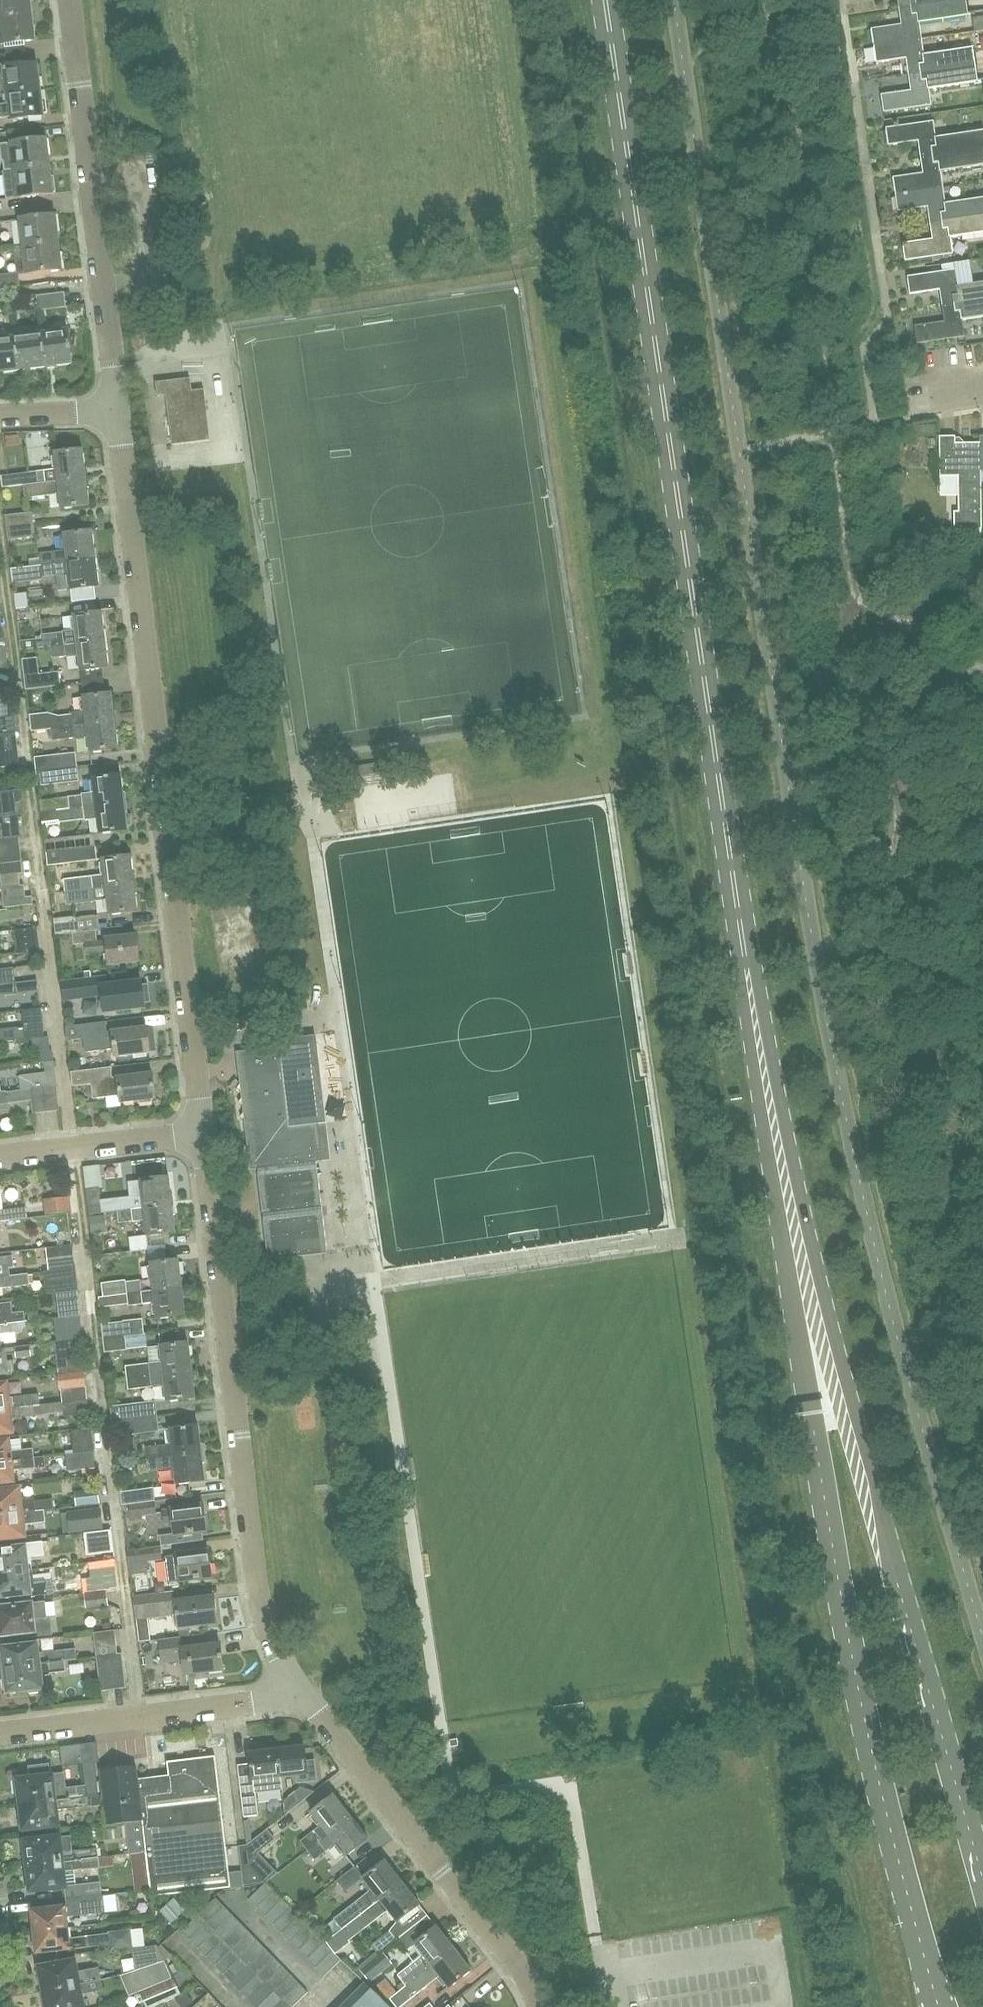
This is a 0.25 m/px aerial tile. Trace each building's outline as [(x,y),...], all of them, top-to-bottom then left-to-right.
[(3,16),(32,13),(30,0),(0,0),(0,17),(3,16)] [(922,39),(920,23),(969,16),(967,0),(960,0),(900,9),(902,25),(872,29),(875,46),(922,39)] [(960,0),(898,0),(900,9),(960,0)] [(3,16),(0,17),(0,43),(35,39),(32,13),(3,16)] [(909,75),(976,65),(973,48),(925,55),(922,39),(875,46),(877,63),(907,59),(909,75)] [(38,66),(38,63),(0,68),(0,94),(8,93),(41,90),(41,87),(45,86),(42,65),(38,66)] [(976,65),(909,75),(911,91),(882,95),(883,103),(884,112),(932,106),(929,89),(978,82),(976,65)] [(8,93),(0,94),(0,118),(10,116),(11,119),(44,115),(44,113),(48,113),(46,91),(41,92),(41,90),(8,93)] [(982,148),(982,130),(936,137),(934,121),(886,128),(889,146),(918,142),(920,157),(982,148)] [(0,145),(2,162),(4,161),(6,172),(15,171),(49,167),(46,140),(0,145)] [(943,188),(941,172),(982,165),(982,148),(920,157),(923,174),(893,178),(896,194),(943,188)] [(52,195),(49,167),(15,171),(19,199),(52,195)] [(982,215),(982,198),(946,204),(943,188),(896,194),(898,212),(928,208),(930,223),(982,215)] [(930,223),(932,239),(903,244),(905,261),(953,254),(951,237),(982,233),(982,215),(930,223)] [(21,220),(24,247),(58,243),(55,216),(21,220)] [(58,243),(24,247),(14,248),(14,249),(15,259),(25,258),(27,275),(61,271),(58,243)] [(982,300),(982,282),(958,286),(955,270),(908,277),(910,294),(940,290),(942,306),(982,300)] [(21,286),(20,276),(19,273),(16,274),(0,276),(0,288),(21,286)] [(37,296),(38,312),(66,308),(65,293),(37,296)] [(942,306),(944,322),(915,326),(918,344),(965,337),(962,320),(982,317),(982,300),(942,306)] [(41,333),(45,368),(73,365),(69,330),(41,333)] [(45,368),(41,333),(15,337),(19,372),(45,368)] [(15,337),(0,339),(0,374),(19,372),(15,337)] [(190,380),(156,383),(158,396),(167,396),(172,446),(211,441),(204,390),(192,392),(190,380)] [(959,476),(959,482),(959,512),(955,512),(955,530),(960,530),(960,536),(982,536),(981,472),(980,444),(956,445),(955,437),(940,437),(940,477),(959,476)] [(58,482),(87,479),(84,451),(55,454),(58,482)] [(57,506),(61,506),(61,509),(90,506),(87,479),(58,482),(45,483),(24,486),(25,499),(52,495),(56,495),(57,506)] [(34,526),(33,513),(6,516),(7,529),(34,526)] [(7,529),(9,541),(35,538),(34,526),(7,529)] [(65,536),(65,539),(62,540),(63,550),(66,549),(66,550),(55,552),(40,554),(41,566),(97,559),(93,532),(65,536)] [(97,559),(41,566),(12,570),(14,583),(44,580),(43,578),(57,576),(59,591),(71,589),(71,590),(100,587),(97,559)] [(51,647),(106,640),(103,613),(74,616),(74,620),(71,621),(72,631),(42,634),(42,638),(20,641),(21,650),(51,647)] [(51,647),(52,658),(79,656),(82,684),(101,682),(100,669),(109,668),(106,640),(51,647)] [(10,667),(7,642),(0,643),(0,668),(10,667)] [(57,673),(25,677),(24,677),(25,690),(59,686),(57,673)] [(113,695),(103,696),(101,682),(82,684),(85,712),(73,714),(73,715),(60,717),(48,714),(30,716),(32,732),(51,730),(75,727),(87,725),(116,722),(113,695)] [(9,733),(8,718),(11,718),(14,714),(12,696),(0,698),(0,734),(9,733)] [(75,727),(51,730),(53,741),(75,739),(75,740),(88,739),(90,753),(119,749),(116,722),(87,725),(75,727)] [(0,752),(0,768),(19,765),(17,750),(0,752)] [(37,772),(78,768),(76,754),(35,759),(37,772)] [(357,767),(358,776),(384,773),(382,763),(357,767)] [(78,768),(37,772),(39,786),(80,782),(78,768)] [(84,808),(125,803),(122,775),(93,779),(95,793),(69,796),(71,809),(84,808)] [(19,815),(18,802),(21,802),(24,798),(23,791),(0,794),(0,818),(19,815)] [(128,811),(126,812),(125,803),(84,808),(71,809),(42,813),(44,826),(98,819),(99,834),(129,830),(128,828),(130,828),(132,825),(131,814),(128,811)] [(20,840),(22,839),(20,820),(19,815),(0,818),(0,842),(20,840)] [(46,853),(96,847),(95,835),(44,841),(46,853)] [(0,842),(0,864),(22,861),(20,840),(0,842)] [(96,847),(46,853),(48,866),(98,860),(96,847)] [(102,860),(103,864),(100,864),(101,875),(104,875),(104,876),(92,878),(73,879),(75,891),(80,891),(94,889),(106,888),(135,884),(132,857),(102,860)] [(25,885),(21,885),(20,873),(24,873),(22,863),(0,865),(0,867),(2,890),(25,887),(25,885)] [(106,888),(107,900),(108,901),(109,912),(109,915),(138,911),(135,884),(106,888)] [(34,903),(33,896),(27,897),(25,887),(2,890),(4,907),(34,903)] [(95,901),(94,889),(80,891),(75,891),(65,893),(67,905),(96,902),(95,901)] [(23,912),(0,912),(0,922),(23,921),(23,912)] [(56,935),(73,933),(78,933),(76,917),(54,920),(56,935)] [(38,928),(14,931),(17,955),(40,952),(38,928)] [(97,931),(78,933),(73,933),(74,945),(86,944),(87,956),(108,954),(109,965),(139,961),(136,936),(98,941),(97,931)] [(16,983),(14,969),(0,970),(0,985),(16,983)] [(61,981),(64,1001),(102,996),(104,1012),(145,1007),(144,1003),(150,1002),(148,985),(142,985),(142,982),(108,986),(107,976),(92,978),(85,979),(61,981)] [(0,985),(0,997),(17,995),(16,983),(0,985)] [(114,1058),(134,1056),(135,1059),(147,1057),(147,1054),(150,1054),(149,1053),(157,1052),(154,1029),(147,1028),(107,1032),(106,1023),(66,1027),(68,1041),(83,1039),(85,1053),(113,1050),(114,1058)] [(28,1039),(27,1026),(0,1030),(0,1042),(28,1039)] [(320,1137),(319,1124),(319,1123),(325,1115),(324,1101),(316,1094),(322,1087),(320,1072),(313,1066),(319,1058),(317,1043),(309,1037),(309,1036),(286,1039),(286,1040),(280,1047),(237,1052),(240,1085),(238,1088),(241,1091),(242,1099),(239,1102),(243,1105),(244,1113),(241,1117),(245,1119),(251,1170),(258,1169),(269,1260),(328,1253),(317,1162),(323,1161),(320,1137)] [(39,1052),(40,1063),(54,1061),(53,1051),(51,1050),(50,1038),(33,1040),(34,1052),(39,1052)] [(20,1077),(21,1090),(30,1089),(48,1087),(57,1086),(54,1061),(40,1063),(40,1064),(45,1064),(46,1074),(20,1077)] [(121,1104),(140,1102),(140,1105),(153,1103),(152,1100),(156,1100),(152,1074),(112,1078),(111,1068),(72,1073),(73,1087),(92,1085),(94,1100),(120,1096),(121,1104)] [(48,1087),(30,1089),(33,1113),(60,1110),(57,1086),(48,1087)] [(103,1213),(118,1211),(144,1208),(172,1205),(169,1177),(128,1182),(130,1197),(101,1200),(103,1213)] [(89,1214),(103,1213),(101,1200),(100,1188),(86,1190),(89,1214)] [(10,1220),(28,1218),(27,1208),(2,1210),(1,1191),(0,1191),(0,1221),(10,1220)] [(43,1216),(70,1213),(69,1199),(42,1201),(43,1216)] [(172,1205),(144,1208),(118,1211),(119,1224),(145,1221),(147,1236),(176,1232),(172,1205)] [(90,1215),(92,1234),(107,1232),(105,1213),(90,1215)] [(11,1231),(10,1221),(10,1220),(0,1221),(0,1232),(11,1231)] [(76,1267),(73,1247),(49,1250),(52,1270),(76,1267)] [(0,1258),(0,1277),(9,1276),(7,1267),(13,1267),(12,1256),(0,1258)] [(150,1263),(154,1291),(182,1287),(179,1260),(150,1263)] [(79,1290),(76,1268),(43,1272),(47,1293),(79,1290)] [(29,1274),(9,1276),(0,1277),(0,1288),(30,1285),(29,1274)] [(127,1294),(141,1292),(140,1280),(125,1282),(127,1294)] [(100,1310),(155,1303),(157,1319),(185,1315),(182,1287),(154,1291),(141,1292),(127,1294),(99,1297),(100,1310)] [(80,1315),(79,1303),(58,1305),(59,1317),(80,1315)] [(25,1322),(24,1312),(12,1314),(12,1309),(9,1309),(8,1304),(0,1305),(0,1325),(25,1322)] [(54,1343),(82,1340),(80,1316),(55,1319),(58,1342),(54,1343)] [(125,1337),(146,1334),(145,1334),(144,1334),(143,1319),(123,1321),(124,1323),(102,1324),(103,1340),(125,1337)] [(1,1345),(1,1344),(17,1342),(16,1333),(23,1332),(22,1328),(26,1327),(25,1322),(0,1325),(0,1345),(1,1345)] [(103,1340),(105,1353),(127,1350),(125,1337),(103,1340)] [(85,1372),(86,1371),(82,1340),(54,1343),(58,1375),(59,1375),(85,1372)] [(127,1378),(192,1370),(189,1342),(160,1346),(162,1362),(126,1366),(127,1378)] [(43,1345),(16,1348),(17,1359),(36,1356),(35,1351),(43,1350),(43,1345)] [(9,1374),(9,1373),(16,1373),(14,1361),(7,1362),(6,1351),(0,1351),(0,1375),(9,1374)] [(128,1390),(165,1386),(167,1401),(195,1398),(192,1370),(127,1378),(128,1390)] [(86,1386),(85,1372),(59,1375),(61,1388),(86,1386)] [(40,1405),(39,1394),(8,1398),(7,1385),(0,1386),(0,1409),(40,1405)] [(61,1388),(62,1402),(88,1399),(86,1386),(61,1388)] [(89,1415),(88,1399),(62,1402),(64,1417),(89,1415)] [(111,1407),(110,1407),(112,1421),(138,1418),(137,1403),(111,1407)] [(40,1405),(0,1409),(0,1434),(12,1433),(11,1421),(23,1419),(22,1417),(35,1415),(34,1406),(40,1405)] [(138,1418),(112,1421),(112,1425),(114,1437),(115,1437),(140,1434),(138,1418)] [(163,1457),(174,1456),(202,1453),(199,1426),(170,1429),(172,1444),(146,1447),(148,1459),(163,1457)] [(74,1454),(94,1452),(91,1428),(71,1430),(74,1454)] [(14,1461),(34,1459),(33,1449),(20,1450),(19,1440),(9,1441),(0,1442),(0,1463),(14,1461)] [(74,1454),(66,1455),(68,1471),(95,1468),(94,1452),(74,1454)] [(174,1456),(175,1468),(177,1484),(205,1481),(202,1453),(174,1456)] [(0,1463),(0,1483),(14,1481),(13,1471),(15,1470),(15,1471),(46,1467),(45,1457),(34,1459),(14,1461),(0,1463)] [(163,1457),(148,1459),(149,1472),(164,1470),(163,1457)] [(26,1512),(53,1509),(52,1500),(35,1502),(35,1499),(20,1500),(19,1489),(0,1491),(0,1515),(26,1512)] [(129,1505),(155,1501),(154,1489),(121,1494),(122,1506),(129,1505)] [(98,1490),(76,1493),(77,1506),(100,1503),(98,1490)] [(155,1501),(129,1505),(131,1522),(143,1521),(142,1517),(157,1515),(155,1501)] [(175,1535),(186,1534),(187,1543),(202,1541),(201,1532),(207,1531),(203,1505),(164,1510),(166,1524),(174,1523),(175,1535)] [(25,1537),(23,1525),(46,1523),(45,1510),(53,1509),(26,1512),(0,1515),(0,1540),(25,1537)] [(103,1529),(101,1509),(68,1513),(71,1533),(103,1529)] [(112,1531),(85,1534),(87,1556),(114,1553),(112,1531)] [(27,1544),(14,1546),(14,1548),(0,1550),(0,1574),(33,1570),(32,1557),(43,1556),(42,1542),(27,1544)] [(161,1547),(128,1551),(127,1551),(129,1568),(148,1566),(147,1562),(162,1560),(161,1547)] [(168,1582),(212,1577),(209,1551),(165,1556),(168,1582)] [(0,1574),(0,1597),(19,1595),(20,1597),(32,1596),(32,1597),(56,1594),(54,1581),(35,1584),(33,1570),(0,1574)] [(174,1591),(133,1596),(135,1616),(176,1611),(178,1627),(218,1622),(215,1597),(176,1601),(174,1591)] [(84,1594),(87,1609),(109,1607),(107,1592),(84,1594)] [(0,1626),(1,1636),(24,1633),(24,1638),(53,1634),(50,1617),(47,1618),(45,1602),(0,1608),(0,1626)] [(94,1633),(97,1657),(118,1655),(115,1631),(94,1633)] [(180,1637),(159,1639),(162,1661),(183,1659),(185,1674),(224,1670),(221,1644),(182,1648),(180,1637)] [(5,1667),(40,1663),(62,1661),(77,1660),(75,1649),(39,1653),(38,1644),(3,1648),(3,1651),(0,1651),(0,1656),(1,1661),(4,1660),(5,1667)] [(122,1654),(118,1655),(97,1657),(101,1692),(127,1688),(122,1654)] [(62,1661),(40,1663),(5,1667),(6,1680),(3,1680),(4,1689),(7,1689),(8,1692),(28,1690),(43,1688),(42,1678),(47,1677),(47,1676),(63,1674),(62,1661)] [(305,1746),(278,1750),(281,1777),(297,1775),(298,1783),(317,1781),(315,1761),(307,1762),(305,1746)] [(252,1764),(238,1765),(244,1817),(259,1815),(256,1791),(282,1788),(281,1777),(278,1750),(250,1753),(252,1764)] [(152,1897),(231,1888),(216,1756),(168,1762),(169,1776),(161,1777),(163,1787),(139,1789),(136,1766),(100,1771),(107,1826),(130,1823),(143,1821),(147,1852),(151,1890),(152,1897)] [(20,1795),(21,1805),(58,1801),(87,1797),(99,1795),(95,1763),(83,1764),(85,1787),(54,1791),(53,1776),(50,1776),(49,1768),(31,1770),(32,1778),(14,1780),(16,1795),(20,1795)] [(301,1803),(294,1793),(284,1801),(286,1815),(301,1803)] [(301,1841),(307,1850),(308,1851),(319,1842),(321,1840),(321,1841),(328,1835),(351,1817),(334,1795),(311,1814),(314,1817),(312,1818),(319,1827),(314,1831),(314,1830),(301,1841)] [(20,1830),(59,1826),(57,1811),(89,1807),(87,1797),(58,1801),(21,1805),(22,1815),(19,1815),(20,1830)] [(368,1839),(351,1817),(328,1835),(345,1857),(368,1839)] [(132,1843),(134,1854),(147,1852),(143,1821),(130,1823),(132,1843)] [(268,1829),(247,1846),(250,1866),(267,1882),(278,1873),(258,1853),(275,1839),(268,1829)] [(27,1856),(28,1866),(97,1858),(95,1849),(70,1852),(69,1837),(26,1842),(22,1842),(24,1857),(27,1856)] [(327,1852),(319,1842),(308,1851),(315,1861),(327,1852)] [(250,1866),(247,1846),(239,1847),(244,1886),(267,1882),(250,1866)] [(63,1889),(63,1888),(65,1887),(67,1900),(102,1896),(101,1883),(77,1886),(75,1871),(98,1869),(97,1858),(28,1866),(30,1876),(26,1877),(28,1892),(53,1889),(54,1890),(55,1891),(56,1891),(57,1892),(58,1892),(59,1892),(60,1891),(61,1891),(62,1890),(63,1889)] [(342,1930),(403,1882),(386,1860),(363,1879),(371,1890),(334,1920),(342,1930)] [(403,1882),(342,1930),(359,1917),(366,1926),(378,1917),(377,1917),(387,1909),(397,1922),(420,1904),(403,1882)] [(257,1908),(275,1892),(266,1883),(249,1900),(257,1908)] [(266,1917),(283,1900),(275,1892),(257,1908),(266,1917)] [(104,1913),(102,1896),(67,1900),(68,1907),(54,1909),(31,1912),(32,1925),(35,1925),(36,1931),(67,1927),(66,1918),(104,1913)] [(216,1898),(199,1915),(207,1924),(225,1907),(216,1898)] [(274,1926),(291,1909),(283,1900),(266,1917),(274,1926)] [(216,1932),(233,1915),(225,1907),(207,1924),(216,1932)] [(291,1909),(274,1926),(282,1934),(300,1917),(291,1909)] [(207,1924),(199,1915),(182,1932),(190,1940),(207,1924)] [(224,1941),(241,1924),(233,1915),(216,1932),(224,1941)] [(300,1917),(282,1934),(291,1943),(308,1926),(300,1917)] [(207,1924),(190,1940),(199,1949),(216,1932),(207,1924)] [(232,1949),(250,1933),(241,1924),(224,1941),(232,1949)] [(308,1926),(291,1943),(299,1951),(316,1934),(308,1926)] [(426,1935),(414,1944),(423,1955),(398,1976),(406,1987),(422,1974),(432,1966),(454,1948),(437,1926),(436,1927),(426,1935)] [(67,1928),(67,1927),(36,1931),(37,1939),(34,1939),(35,1952),(53,1950),(53,1952),(100,1946),(100,1952),(133,1948),(131,1931),(110,1933),(110,1934),(72,1939),(70,1927),(67,1928)] [(398,1940),(397,1939),(389,1930),(370,1945),(378,1954),(398,1940)] [(216,1932),(199,1949),(207,1958),(224,1941),(216,1932)] [(241,1958),(258,1941),(250,1933),(232,1949),(241,1958)] [(316,1934),(299,1951),(307,1960),(325,1943),(316,1934)] [(224,1941),(207,1958),(215,1966),(232,1949),(224,1941)] [(241,1958),(249,1966),(266,1950),(258,1941),(241,1958)] [(325,1943),(307,1960),(316,1968),(333,1951),(325,1943)] [(139,1969),(164,1960),(162,1945),(132,1949),(135,1970),(139,1969)] [(454,1948),(432,1966),(422,1974),(406,1987),(391,1999),(397,2006),(403,2006),(441,1977),(449,1988),(471,1970),(454,1948)] [(215,1966),(224,1975),(241,1958),(232,1949),(215,1966)] [(249,1966),(257,1975),(275,1958),(266,1950),(249,1966)] [(333,1951),(316,1968),(324,1977),(342,1960),(333,1951)] [(370,1982),(392,1964),(382,1953),(361,1971),(370,1982)] [(241,1958),(224,1975),(232,1983),(249,1966),(241,1958)] [(266,1984),(283,1967),(275,1958),(257,1975),(266,1984)] [(165,1961),(164,1960),(139,1969),(146,1990),(173,1979),(166,1961),(165,1961)] [(43,1980),(45,1991),(102,1980),(100,1968),(80,1972),(81,1975),(77,1975),(75,1961),(40,1967),(41,1970),(38,1971),(40,1981),(43,1980)] [(232,1983),(240,1992),(257,1975),(249,1966),(232,1983)] [(266,1984),(274,1992),(291,1975),(283,1967),(266,1984)] [(257,1975),(240,1992),(249,2000),(266,1984),(257,1975)] [(274,1992),(283,2001),(300,1984),(291,1975),(274,1992)] [(174,1999),(182,1995),(174,1979),(173,1979),(146,1990),(152,2006),(157,2006),(174,1999)] [(102,1980),(45,1991),(47,2002),(43,2003),(44,2006),(83,2006),(81,1994),(85,1994),(84,1984),(102,1981),(102,1980)] [(249,2000),(255,2006),(259,2006),(274,1992),(266,1984),(249,2000)] [(289,2006),(294,2006),(308,1993),(300,1984),(283,2001),(289,2006)] [(372,1989),(367,1985),(345,2006),(389,2006),(372,1989)] [(259,2006),(276,2006),(283,2001),(274,1992),(259,2006)] [(200,2006),(221,2006),(222,2006),(213,1996),(200,2006)]
